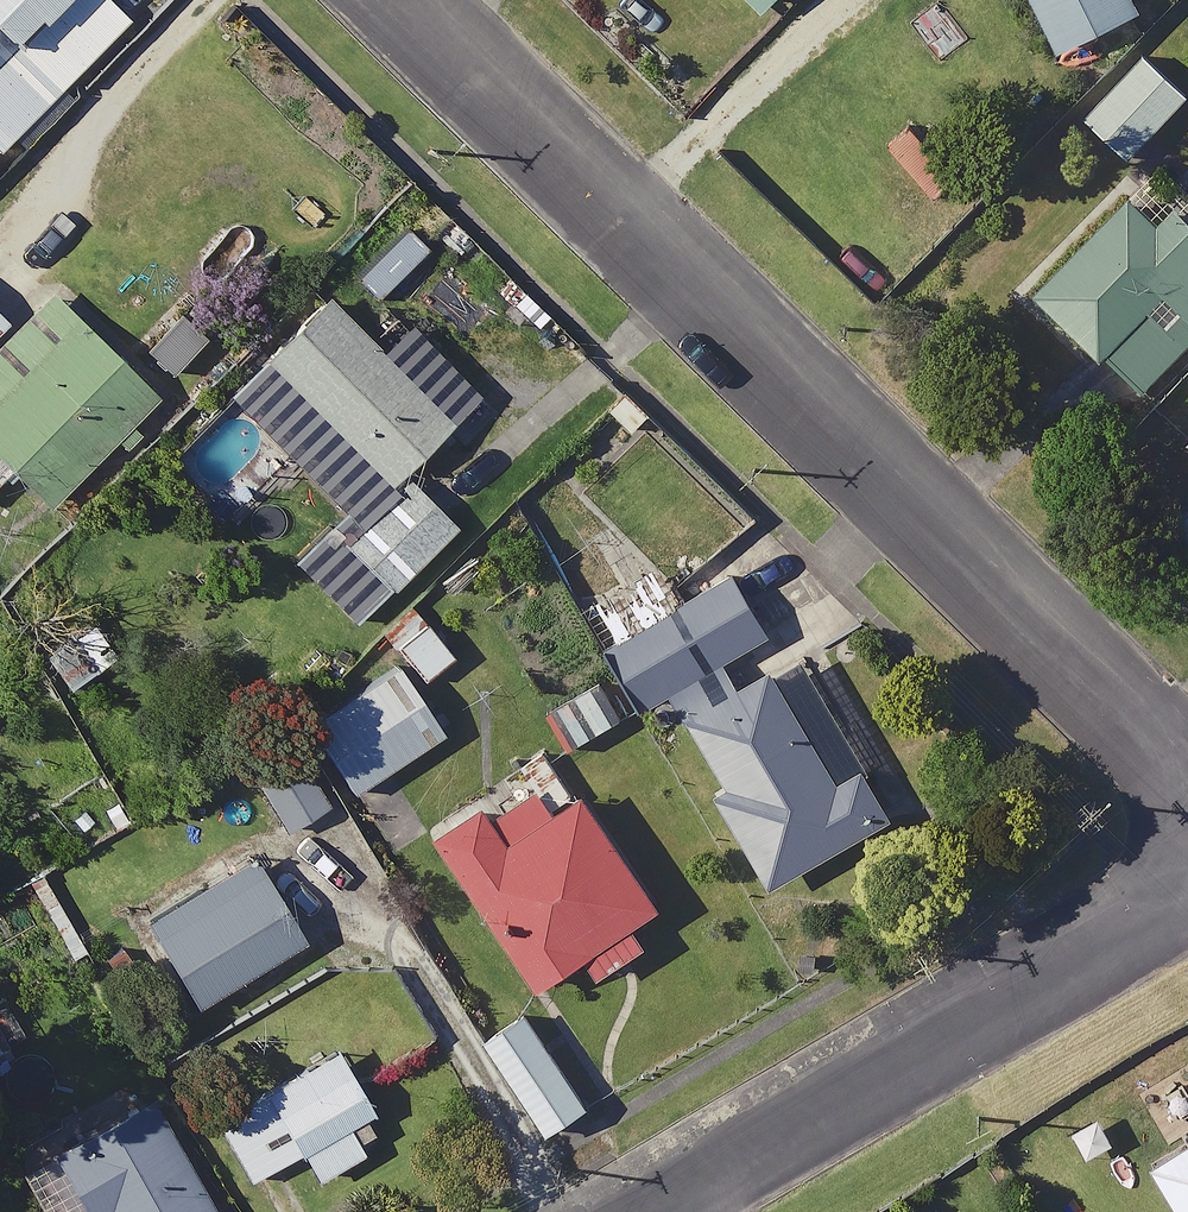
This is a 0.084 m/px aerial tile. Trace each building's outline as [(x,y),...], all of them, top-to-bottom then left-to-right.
[(116,22),(93,0),(0,0),(0,139),(116,22)] [(754,10),(764,0),(745,0),(754,10)] [(1050,53),(1128,11),(1122,0),(1021,0),(1050,53)] [(1180,95),(1135,51),(1071,117),(1116,160),(1180,95)] [(1135,180),(1025,295),(1130,395),(1187,335),(1187,324),(1187,323),(1187,231),(1135,180)] [(46,296),(0,341),(0,472),(5,467),(44,508),(151,405),(46,296)] [(393,468),(460,401),(427,368),(407,388),(365,347),(314,296),(250,360),(331,441),(326,446),(301,471),(337,507),(362,481),(371,490),(393,468)] [(1177,443),(1187,453),(1187,430),(1177,443)] [(393,468),(371,490),(323,539),(340,556),(324,573),(356,605),(374,587),(383,596),(452,526),(393,468)] [(781,665),(727,570),(670,602),(648,564),(567,610),(627,716),(665,695),(680,722),(715,785),(705,791),(759,887),(881,818),(857,775),(876,764),(810,648),(781,665)] [(441,655),(416,624),(386,648),(411,679),(441,655)] [(434,732),(389,663),(295,724),(339,793),(434,732)] [(613,717),(592,681),(540,712),(561,748),(613,717)] [(318,806),(291,756),(246,781),(272,831),(318,806)] [(580,791),(567,800),(540,758),(424,833),(430,842),(525,988),(573,957),(586,977),(632,947),(619,926),(653,904),(580,791)] [(422,833),(386,776),(352,797),(388,854),(422,833)] [(291,941),(240,856),(129,923),(180,1008),(291,941)] [(23,1050),(0,1010),(0,1063),(23,1050)] [(578,1108),(516,1012),(474,1039),(536,1136),(578,1108)] [(365,1123),(324,1051),(204,1119),(239,1180),(290,1150),(306,1178),(348,1154),(338,1138),(365,1123)] [(1180,1066),(1134,1095),(1166,1148),(1141,1164),(1170,1211),(1187,1211),(1187,1079),(1180,1066)] [(140,1098),(10,1169),(33,1211),(202,1211),(140,1098)]
